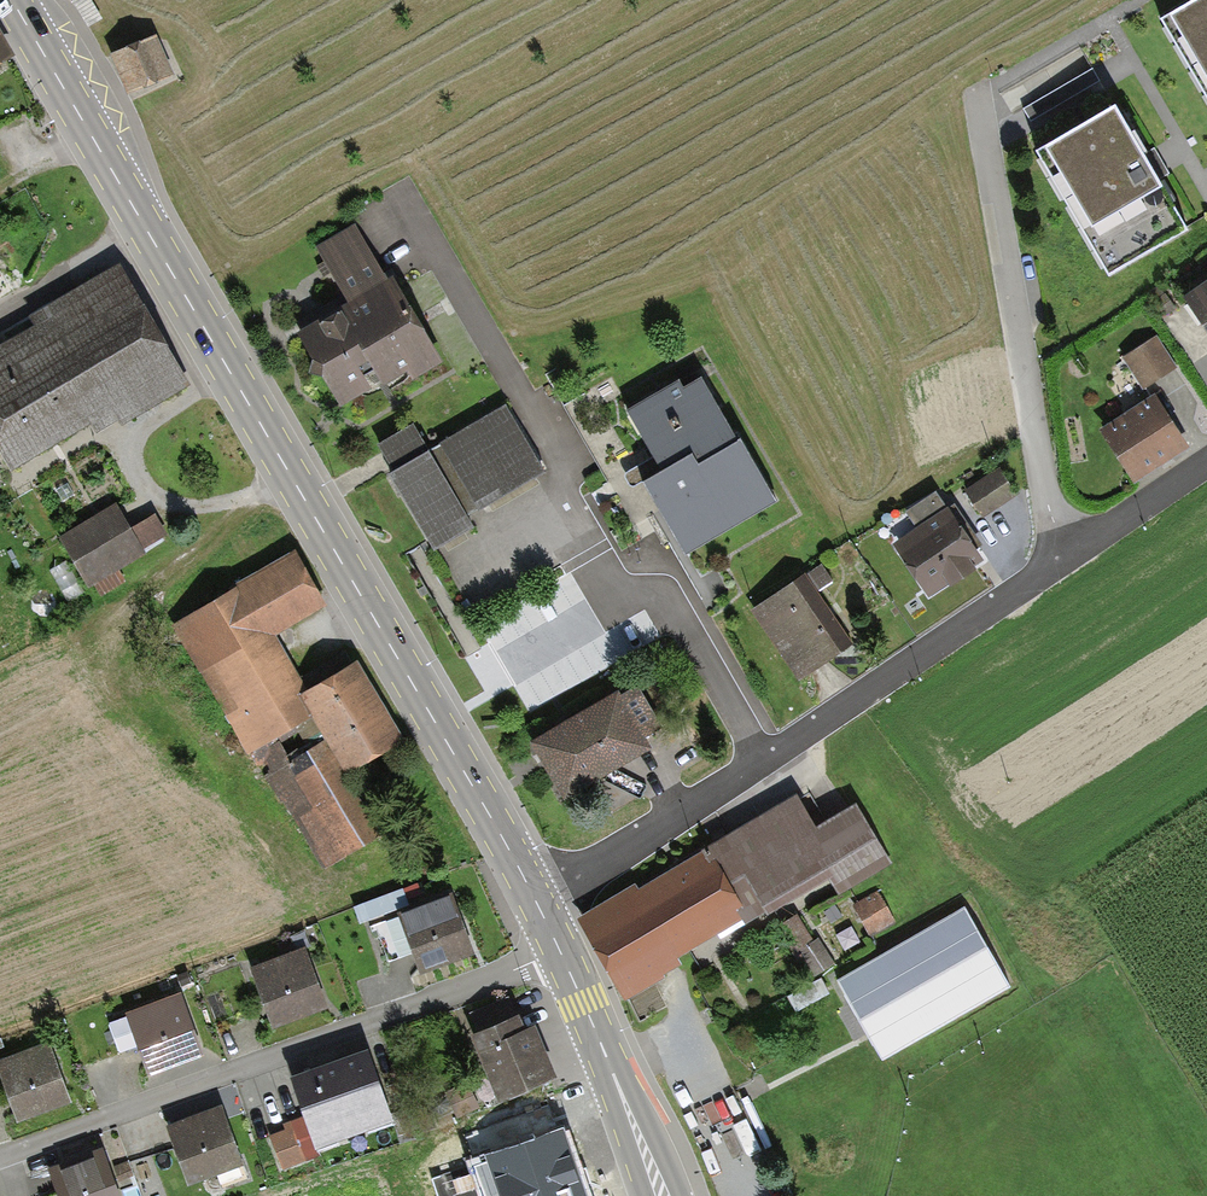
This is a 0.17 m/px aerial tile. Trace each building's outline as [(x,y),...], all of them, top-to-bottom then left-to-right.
[(1162,17),(1206,95),(1206,0),(1192,0),(1162,17)] [(158,39),(112,58),(128,97),(175,78),(158,39)] [(9,66),(0,51),(0,71),(9,66)] [(1113,109),(1036,154),(1108,278),(1186,233),(1113,109)] [(353,232),(318,253),(347,302),(297,331),(340,405),(380,382),(387,394),(442,362),(392,277),(382,283),(353,232)] [(0,248),(0,299),(27,285),(6,245),(0,248)] [(0,343),(0,465),(6,475),(177,379),(119,276),(0,343)] [(1182,293),(1206,330),(1206,276),(1182,293)] [(1152,338),(1118,360),(1136,388),(1170,366),(1152,338)] [(699,377),(632,417),(663,469),(639,483),(682,556),(773,502),(699,377)] [(1149,394),(1092,430),(1124,481),(1181,445),(1149,394)] [(410,427),(378,445),(394,471),(384,477),(428,553),(474,526),(466,513),(539,470),(503,409),(426,454),(410,427)] [(996,466),(964,490),(983,515),(1015,491),(996,466)] [(915,531),(894,545),(927,593),(980,557),(934,491),(902,513),(915,531)] [(111,506),(56,540),(81,581),(161,532),(150,515),(126,530),(111,506)] [(320,605),(291,555),(170,623),(245,755),(314,716),(301,694),(268,635),(320,605)] [(819,564),(750,610),(794,676),(846,640),(814,593),(831,582),(819,564)] [(301,694),(314,716),(343,769),(395,740),(353,665),(301,694)] [(635,683),(526,743),(559,803),(651,752),(642,737),(660,727),(635,683)] [(315,743),(286,761),(315,806),(296,819),(324,863),(372,833),(315,743)] [(801,789),(581,919),(626,994),(835,871),(846,890),(893,863),(861,808),(824,829),(801,789)] [(872,893),(849,907),(864,931),(887,918),(872,893)] [(1012,981),(967,900),(837,973),(883,1053),(1012,981)] [(464,952),(445,902),(371,930),(380,955),(408,945),(417,970),(464,952)] [(794,918),(775,929),(787,950),(795,945),(811,973),(828,963),(813,938),(808,941),(794,918)] [(306,952),(251,968),(267,1025),(322,1010),(306,952)] [(480,1031),(468,1036),(494,1101),(550,1079),(530,1030),(520,1034),(506,1000),(473,1013),(480,1031)] [(133,1043),(142,1068),(194,1049),(177,1002),(105,1027),(113,1050),(133,1043)] [(0,1062),(0,1076),(15,1118),(67,1099),(47,1044),(0,1062)] [(366,1055),(290,1082),(307,1132),(384,1105),(366,1055)] [(221,1110),(167,1129),(186,1184),(240,1166),(221,1110)] [(47,1170),(56,1195),(115,1195),(99,1151),(47,1170)]
